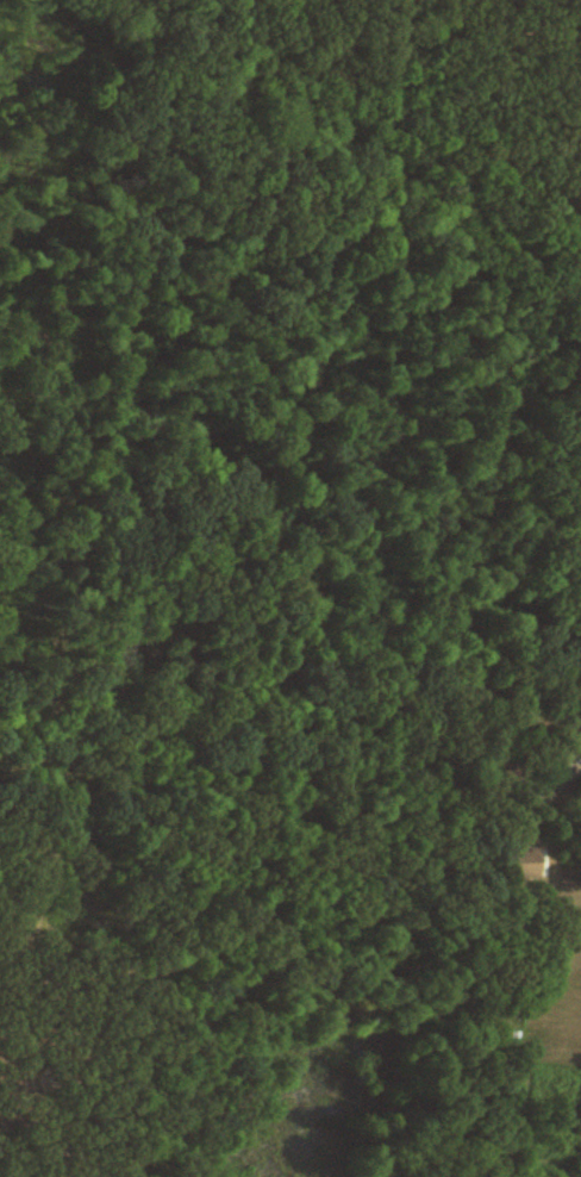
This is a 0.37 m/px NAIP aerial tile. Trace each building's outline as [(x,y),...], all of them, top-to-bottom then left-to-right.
[(504,881),(542,880),(542,850),(504,851),(504,881)]
